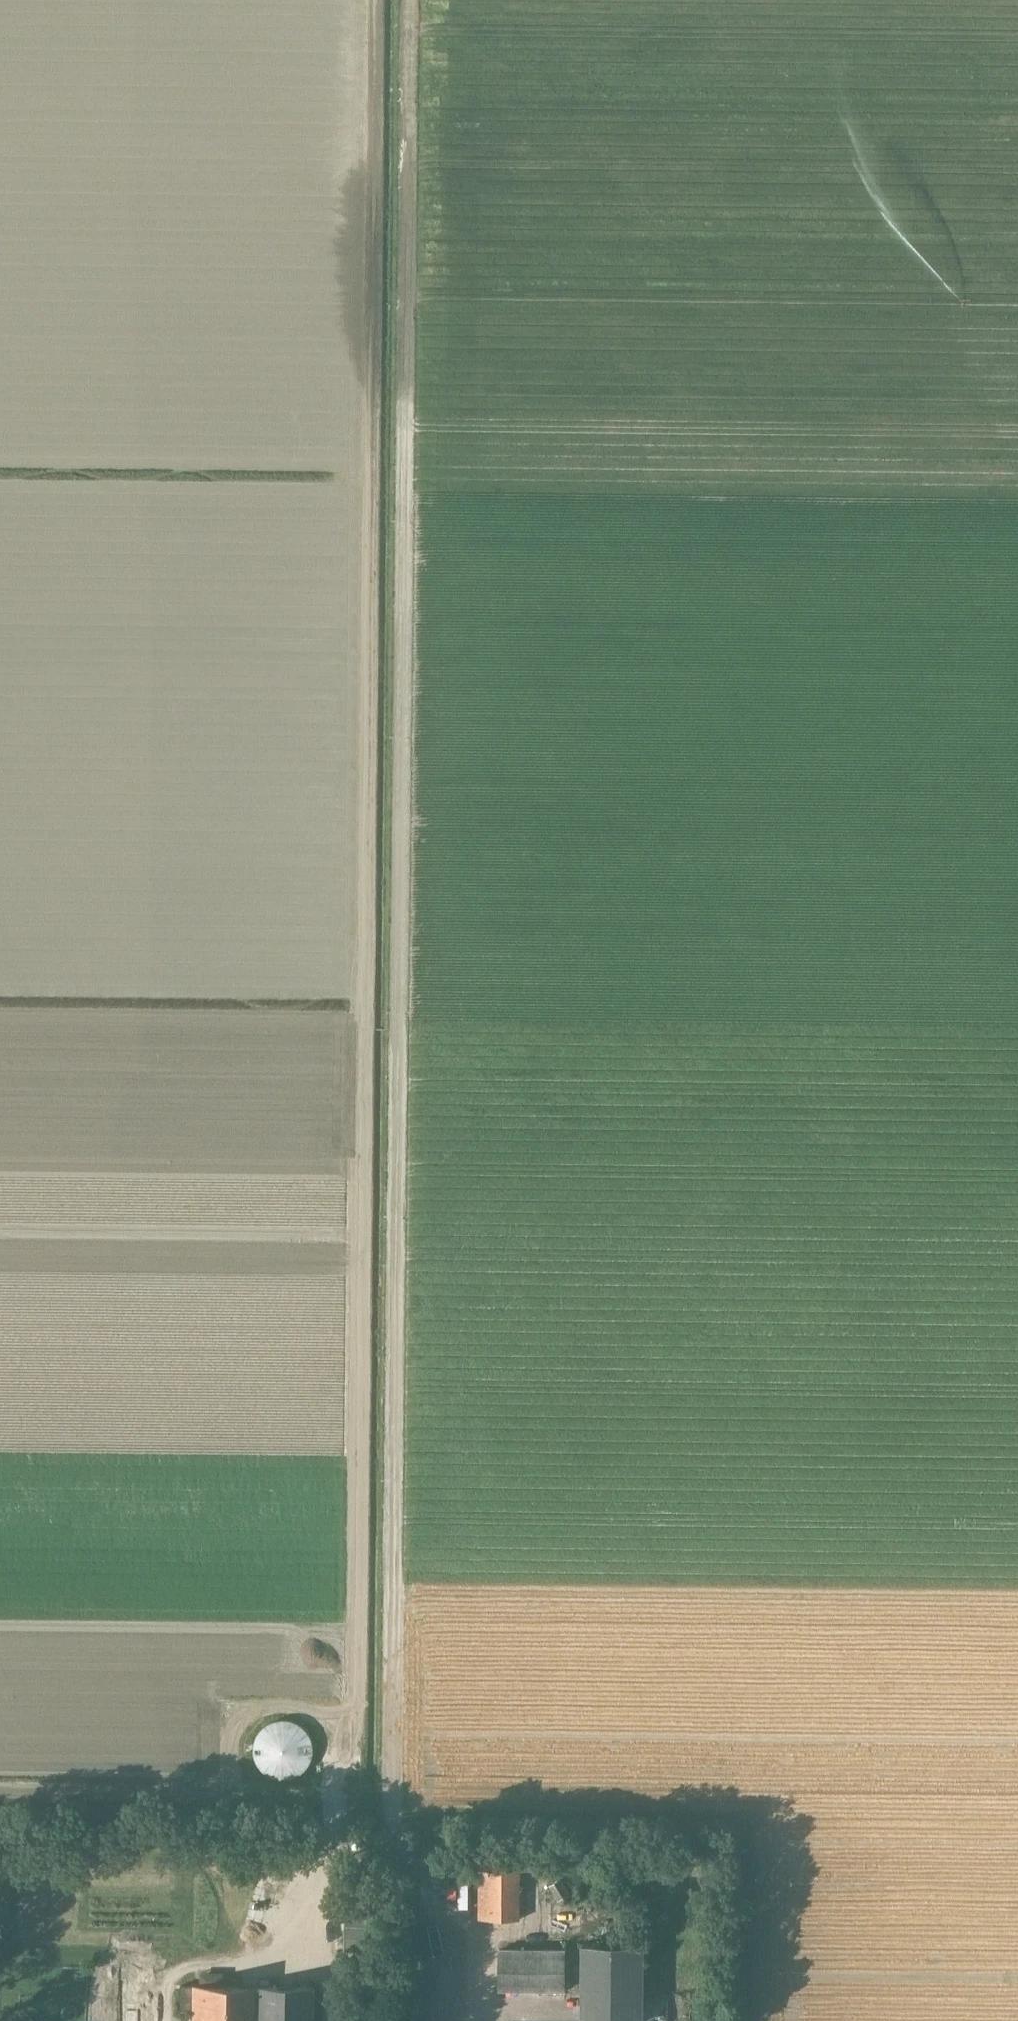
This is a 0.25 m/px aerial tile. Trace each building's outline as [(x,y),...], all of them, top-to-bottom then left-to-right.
[(521,1869),(478,1869),(478,1919),(521,1919),(521,1869)] [(583,1942),(581,2020),(642,2020),(644,1943),(583,1942)] [(565,1991),(566,1948),(498,1947),(498,1990),(565,1991)] [(150,1968),(127,1968),(126,1984),(125,1984),(124,2020),(150,2020),(150,1984),(150,1968)] [(265,1986),(194,1985),(194,2020),(265,2020),(265,1986)] [(265,1986),(265,2020),(315,2020),(315,1985),(265,1985),(265,1986)]
